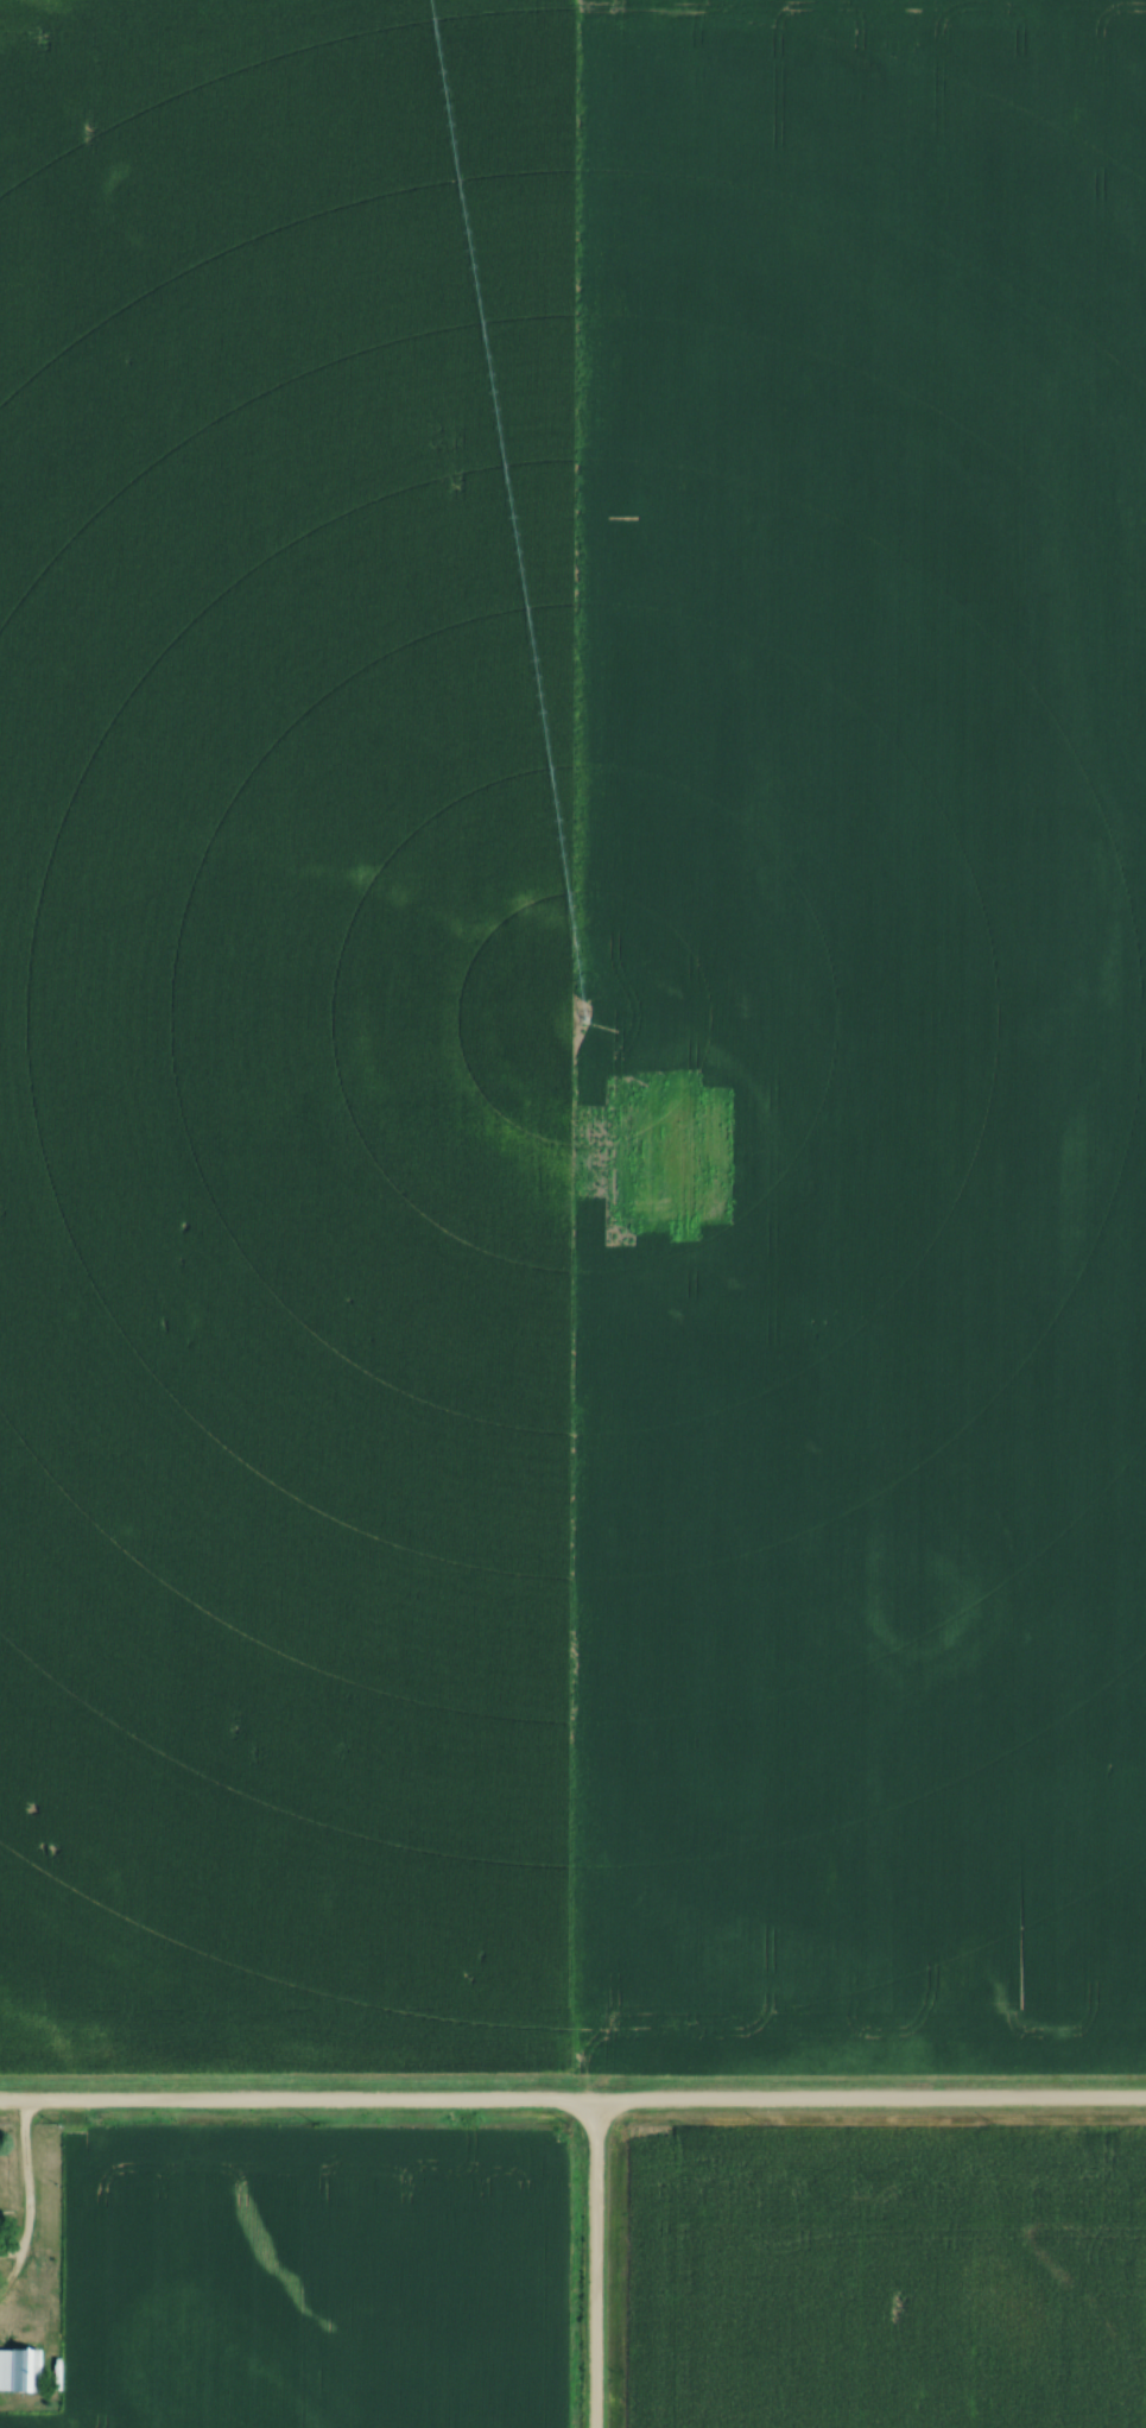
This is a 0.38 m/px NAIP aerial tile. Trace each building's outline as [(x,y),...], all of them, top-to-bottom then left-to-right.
[(42,2348),(0,2348),(0,2391),(42,2391),(42,2348)]
